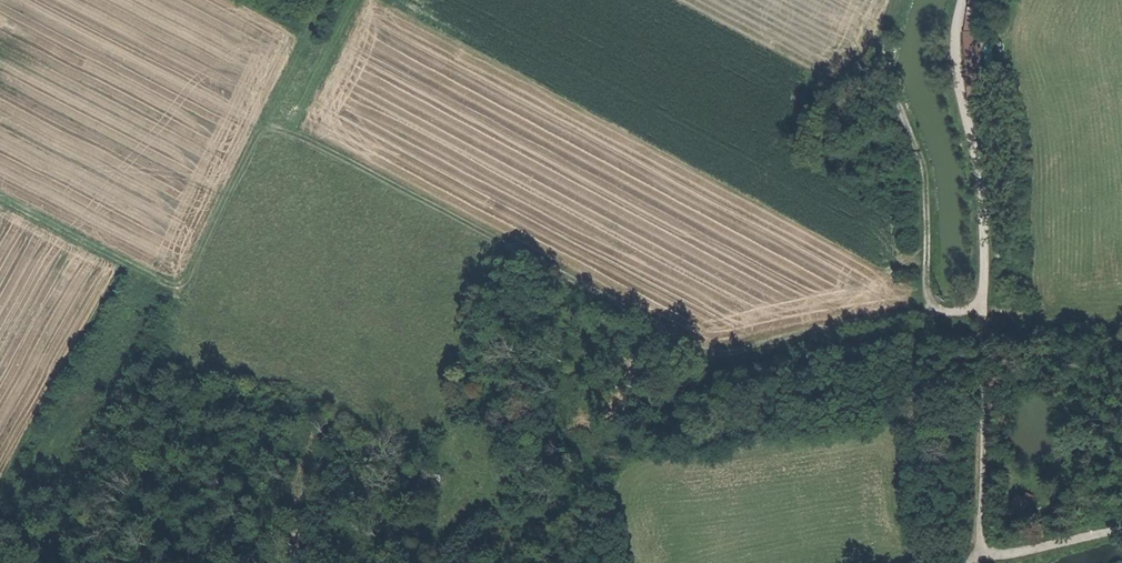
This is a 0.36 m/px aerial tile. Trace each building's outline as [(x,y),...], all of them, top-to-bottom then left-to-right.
[(962,36),(966,73),(983,71),(980,35),(962,36)] [(1023,499),(1027,502),(1031,496),(1027,493),(1023,499)] [(1023,499),(1017,496),(1011,506),(1020,512),(1027,502),(1023,499)]
